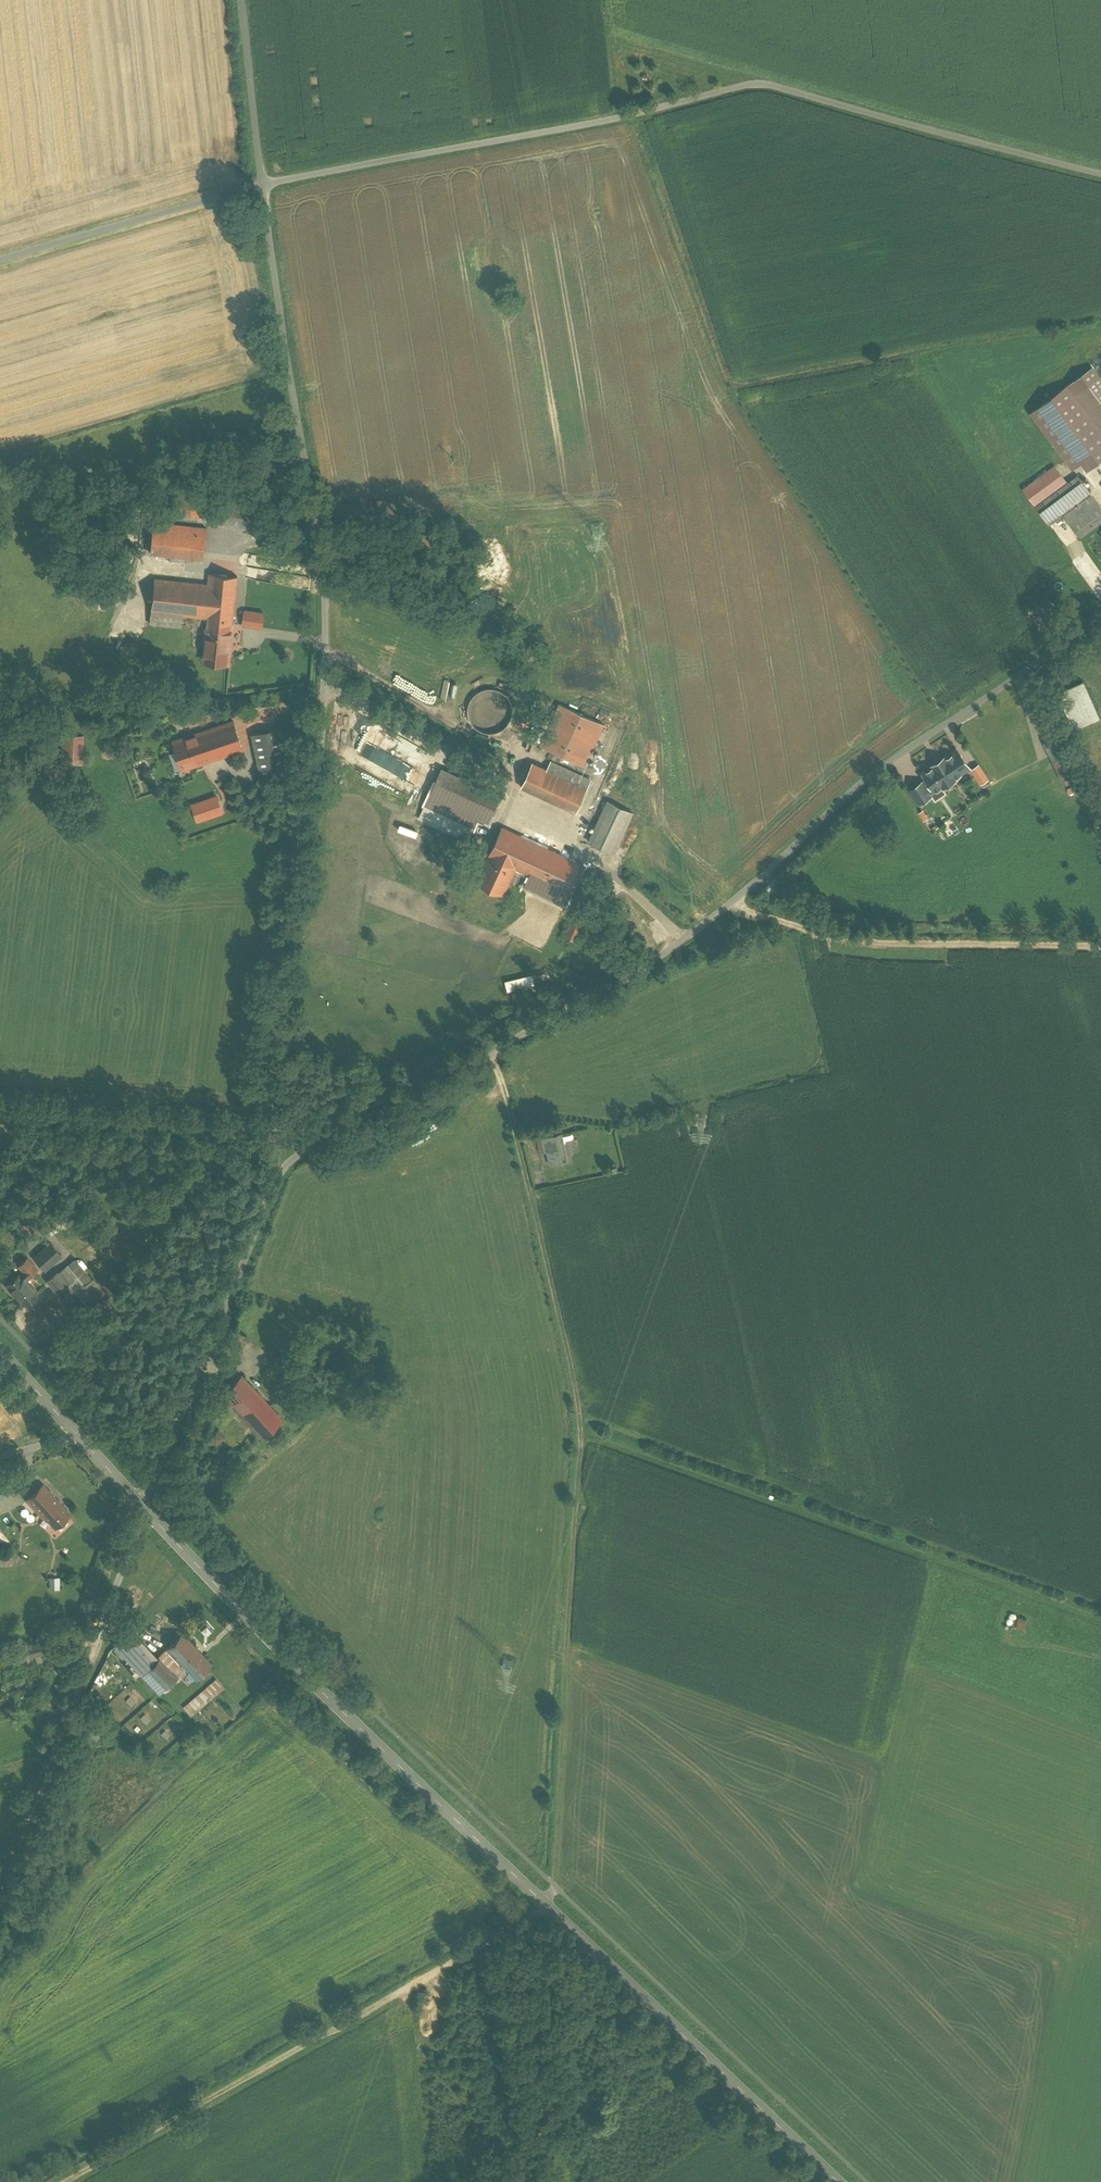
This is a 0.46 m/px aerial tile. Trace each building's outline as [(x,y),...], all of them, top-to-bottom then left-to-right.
[(1075,396),(1100,432),(1100,377),(1075,396)] [(1100,527),(1100,505),(1080,475),(1036,506),(1051,527),(1064,518),(1081,541),(1100,527)] [(211,497),(159,493),(157,515),(210,519),(211,497)] [(207,530),(154,525),(152,556),(204,561),(207,530)] [(229,666),(238,579),(209,576),(208,585),(154,579),(149,630),(183,633),(185,617),(207,619),(203,663),(229,666)] [(265,614),(246,611),(244,627),(263,629),(265,614)] [(606,726),(560,705),(542,746),(587,766),(606,726)] [(184,769),(242,751),(233,723),(175,741),(184,769)] [(289,773),(279,731),(253,736),(262,779),(289,773)] [(923,783),(930,793),(941,786),(942,787),(956,778),(955,776),(969,767),(958,751),(946,759),(945,757),(932,765),(933,767),(923,774),(927,780),(923,783)] [(589,786),(535,763),(522,794),(576,817),(589,786)] [(979,765),(971,770),(981,785),(989,780),(979,765)] [(494,792),(443,771),(427,807),(478,829),(494,792)] [(931,795),(930,793),(923,783),(922,782),(910,789),(919,803),(931,795)] [(198,823),(224,814),(218,797),(193,805),(198,823)] [(635,815),(608,803),(590,841),(617,853),(635,815)] [(585,868),(504,830),(479,885),(506,897),(517,872),(531,879),(526,888),(567,907),(585,868)] [(563,1135),(538,1140),(542,1156),(548,1155),(551,1167),(570,1163),(563,1135)] [(67,1264),(47,1244),(5,1284),(25,1306),(47,1285),(75,1315),(108,1284),(78,1253),(67,1264)] [(285,1417),(238,1375),(219,1395),(265,1438),(285,1417)] [(78,1525),(42,1484),(20,1504),(56,1545),(78,1525)] [(60,1578),(51,1578),(51,1593),(60,1593),(60,1578)] [(133,1629),(114,1647),(161,1696),(186,1672),(196,1683),(215,1664),(183,1631),(158,1655),(133,1629)]
